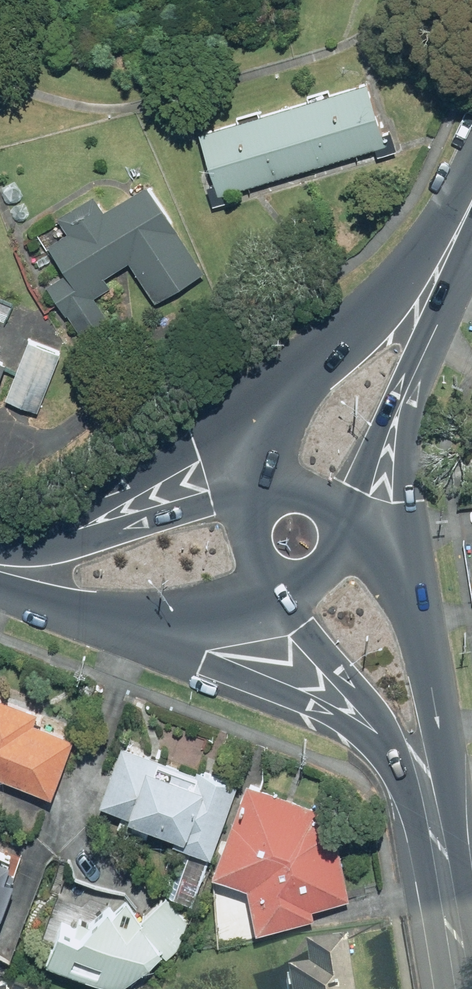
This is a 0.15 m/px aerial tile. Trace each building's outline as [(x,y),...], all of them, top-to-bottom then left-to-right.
[(387,144),(369,79),(203,125),(221,190),(387,144)] [(67,269),(45,283),(81,339),(111,319),(95,294),(111,284),(105,274),(129,259),(156,302),(206,270),(149,180),(108,206),(97,189),(62,211),(72,227),(49,241),(67,269)] [(11,301),(0,297),(0,326),(11,301)] [(15,335),(0,377),(0,397),(29,407),(50,347),(15,335)] [(0,692),(0,774),(53,795),(76,737),(35,720),(40,708),(0,692)] [(239,786),(124,740),(101,798),(136,813),(130,828),(155,838),(162,822),(177,828),(174,837),(212,853),(239,786)] [(334,814),(271,787),(248,778),(212,868),(249,883),(258,927),(316,915),(314,905),(351,898),(334,814)] [(0,853),(0,917),(17,874),(7,870),(12,858),(0,853)] [(64,917),(49,954),(118,984),(164,945),(170,951),(196,930),(167,896),(140,919),(121,897),(87,926),(64,917)] [(288,978),(290,988),(354,988),(346,940),(308,947),(312,973),(288,978)]
